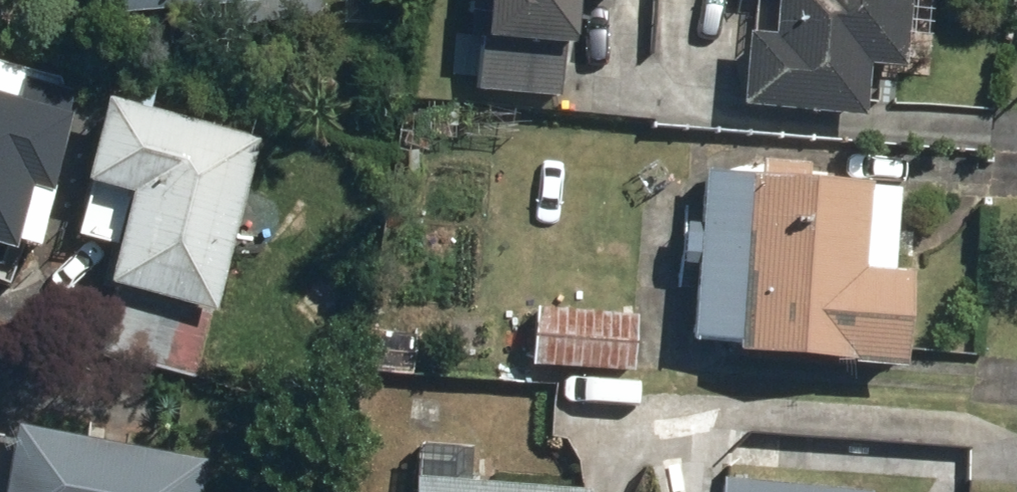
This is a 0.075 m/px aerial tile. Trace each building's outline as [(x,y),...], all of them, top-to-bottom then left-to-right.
[(112,14),(257,0),(256,0),(111,0),(112,14)] [(474,24),(491,24),(485,88),(561,93),(569,42),(581,44),(582,0),(475,0),(474,24)] [(771,35),(745,33),(739,106),(863,117),(867,64),(902,67),(908,0),(774,0),(771,35)] [(104,95),(81,180),(126,193),(102,281),(116,285),(98,352),(172,372),(190,306),(210,311),(257,136),(104,95)] [(41,176),(0,168),(0,250),(26,255),(41,176)] [(895,183),(698,168),(686,338),(732,342),(732,351),(900,363),(907,272),(889,271),(895,183)] [(635,311),(529,303),(524,367),(630,375),(635,311)] [(10,425),(0,479),(0,491),(199,491),(205,461),(10,425)] [(412,473),(411,491),(585,491),(585,485),(412,473)] [(713,477),(712,491),(867,491),(867,490),(713,477)]
